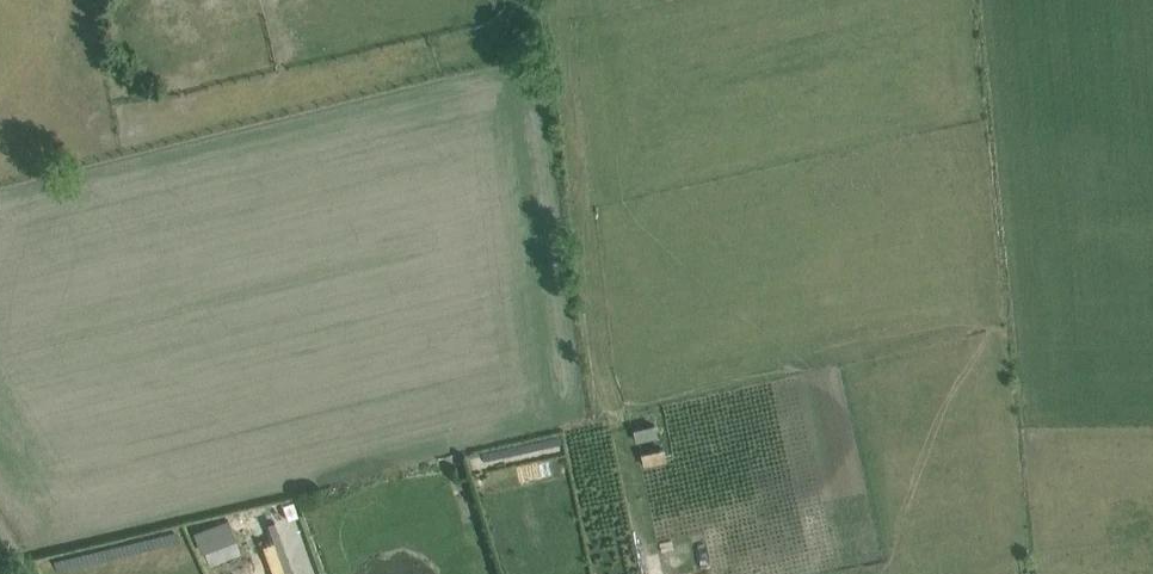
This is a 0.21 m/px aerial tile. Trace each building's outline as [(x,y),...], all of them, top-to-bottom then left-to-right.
[(227,518),(195,530),(202,549),(234,537),(227,518)]
